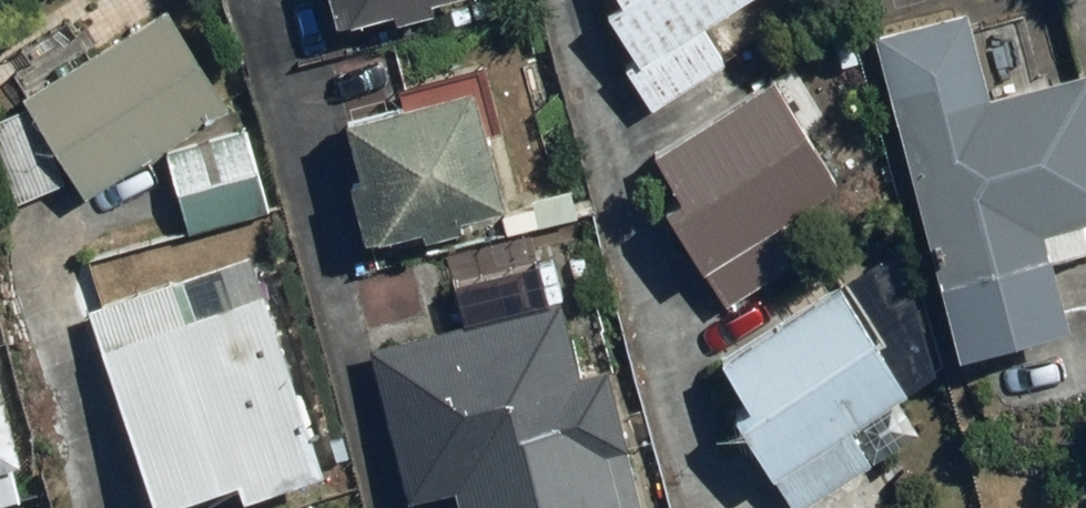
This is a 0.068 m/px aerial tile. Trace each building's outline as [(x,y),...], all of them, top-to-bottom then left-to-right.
[(317,27),(425,0),(310,0),(317,27)] [(607,5),(580,21),(633,112),(718,62),(701,33),(758,0),(604,0),(607,5)] [(855,42),(932,369),(1055,340),(1038,268),(1085,257),(1085,83),(1083,70),(974,95),(955,15),(855,42)] [(150,22),(12,113),(73,206),(211,114),(150,22)] [(766,83),(634,156),(659,203),(644,212),(680,280),(828,203),(766,83)] [(469,109),(330,133),(351,255),(490,231),(469,109)] [(239,134),(150,164),(177,243),(266,214),(239,134)] [(76,312),(133,507),(182,507),(221,497),(224,507),(229,507),(316,483),(260,293),(174,317),(163,279),(76,312)] [(828,287),(700,364),(730,418),(717,425),(750,483),(893,402),(828,287)] [(361,350),(389,501),(439,492),(442,507),(628,507),(603,369),(565,376),(551,300),(361,350)] [(33,491),(0,362),(0,500),(33,491)] [(798,507),(872,507),(852,475),(798,507)]
